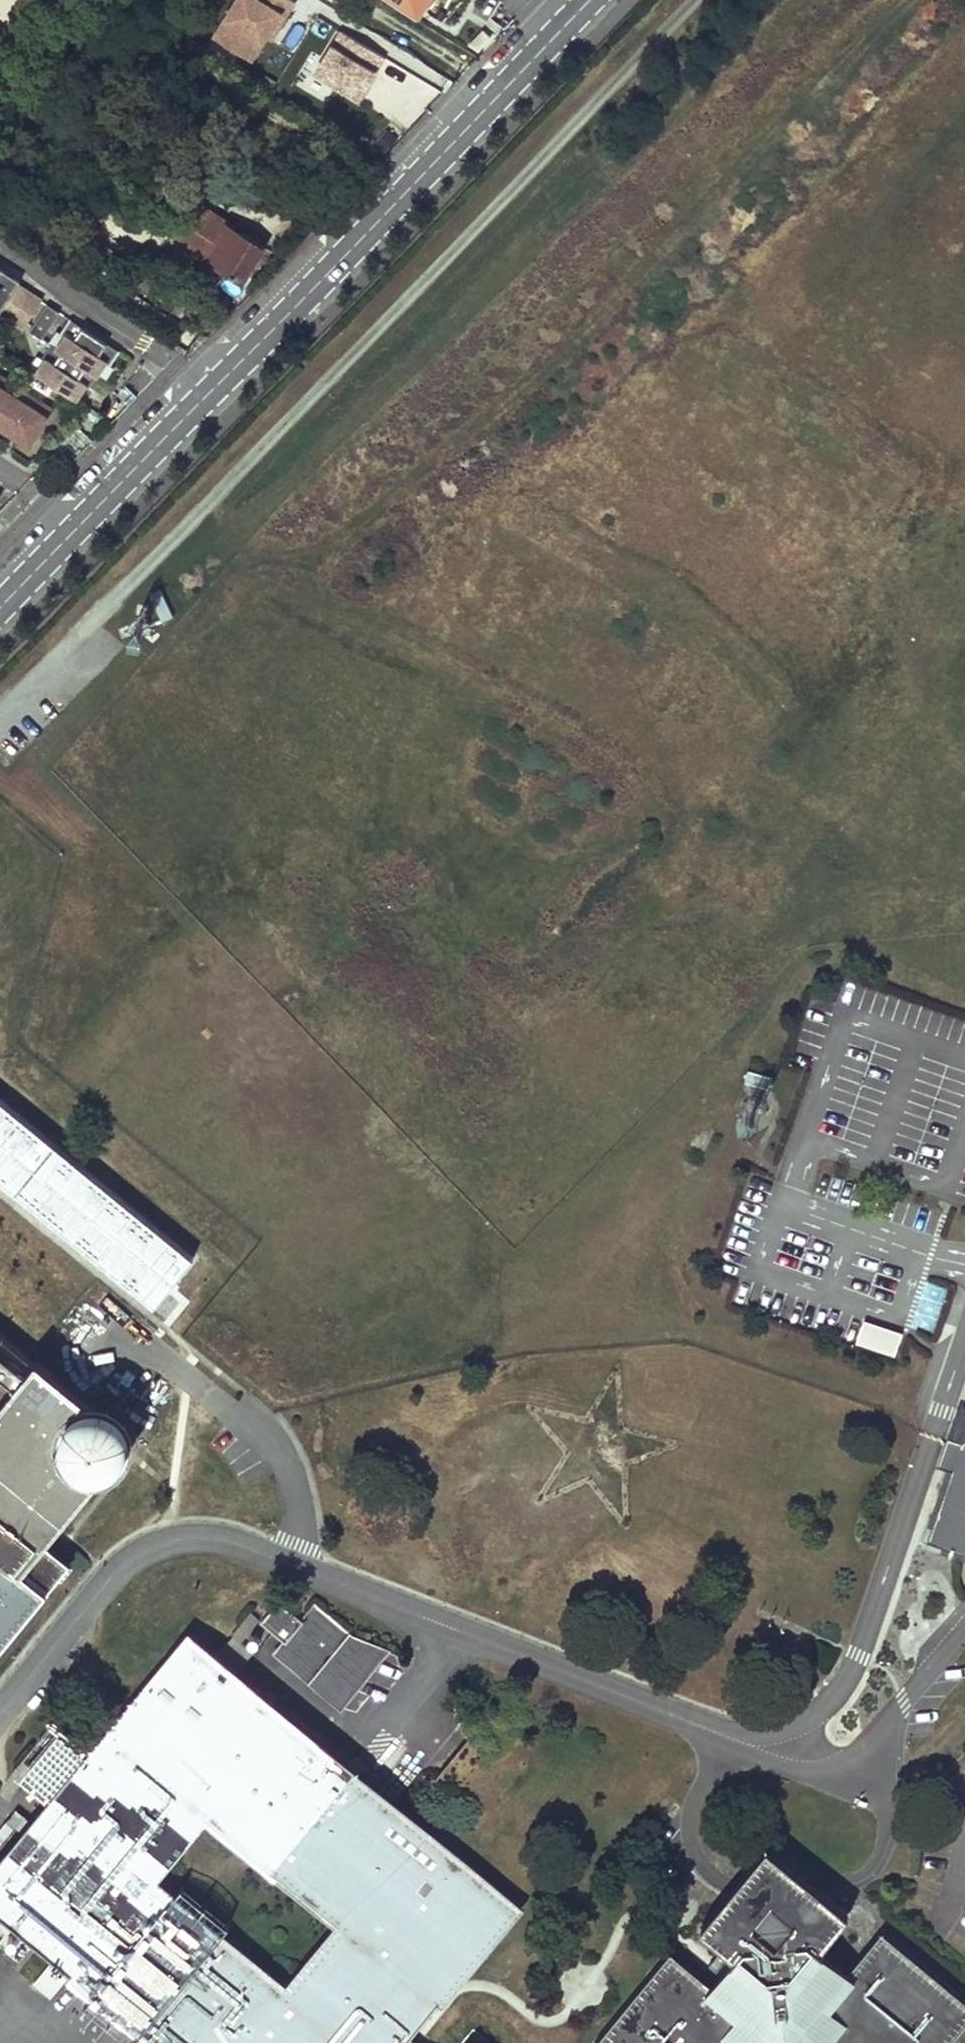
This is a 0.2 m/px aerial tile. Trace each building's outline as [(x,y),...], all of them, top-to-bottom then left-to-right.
[(211,39),(252,65),(295,2),(291,0),(231,0),(211,39)] [(429,22),(441,0),(389,0),(429,22)] [(277,68),(353,117),(379,74),(293,22),(287,32),(295,37),(277,68)] [(416,123),(434,84),(389,64),(371,102),(416,123)] [(174,240),(243,283),(265,247),(196,203),(191,211),(158,190),(144,212),(178,233),(174,240)] [(140,219),(174,240),(178,233),(144,212),(140,219)] [(17,286),(21,282),(14,277),(14,278),(0,269),(0,312),(17,286)] [(18,287),(0,313),(0,314),(15,324),(23,329),(41,302),(18,287)] [(45,305),(28,331),(49,346),(67,319),(45,305)] [(62,334),(66,336),(58,349),(51,344),(42,358),(46,360),(36,374),(52,385),(77,400),(85,387),(89,389),(106,363),(109,365),(118,352),(107,345),(81,328),(71,321),(62,334)] [(14,385),(1,378),(0,380),(0,406),(14,385)] [(3,428),(29,445),(52,410),(39,402),(38,404),(25,396),(26,393),(14,385),(0,406),(0,419),(6,423),(3,428)] [(26,393),(25,396),(38,404),(39,402),(26,393)] [(161,594),(150,599),(159,619),(170,614),(161,594)] [(745,1065),(742,1077),(766,1084),(769,1072),(745,1065)] [(0,1102),(0,1174),(155,1300),(190,1257),(0,1102)] [(856,1344),(894,1357),(902,1333),(865,1320),(856,1344)] [(71,1563),(46,1540),(128,1445),(120,1438),(124,1433),(29,1352),(24,1357),(0,1336),(0,1648),(71,1563)] [(938,1466),(952,1470),(962,1441),(948,1437),(946,1442),(938,1466)] [(962,1441),(952,1470),(927,1542),(964,1555),(964,1440),(962,1441)] [(275,1655),(309,1682),(339,1708),(387,1649),(349,1636),(315,1607),(302,1623),(278,1602),(260,1622),(284,1643),(275,1655)] [(80,1743),(41,1789),(55,1801),(0,1866),(0,1913),(15,1925),(55,1957),(51,1961),(67,1976),(72,1971),(157,2042),(399,2042),(407,2034),(513,1907),(190,1638),(93,1754),(80,1743)] [(593,2042),(948,2042),(964,2023),(964,2006),(882,1937),(848,1976),(821,1952),(848,1919),(765,1850),(698,1932),(731,1960),(710,1987),(668,1953),(593,2042)] [(15,1925),(0,1913),(0,1942),(15,1925)] [(407,2034),(399,2042),(418,2042),(407,2034)]
